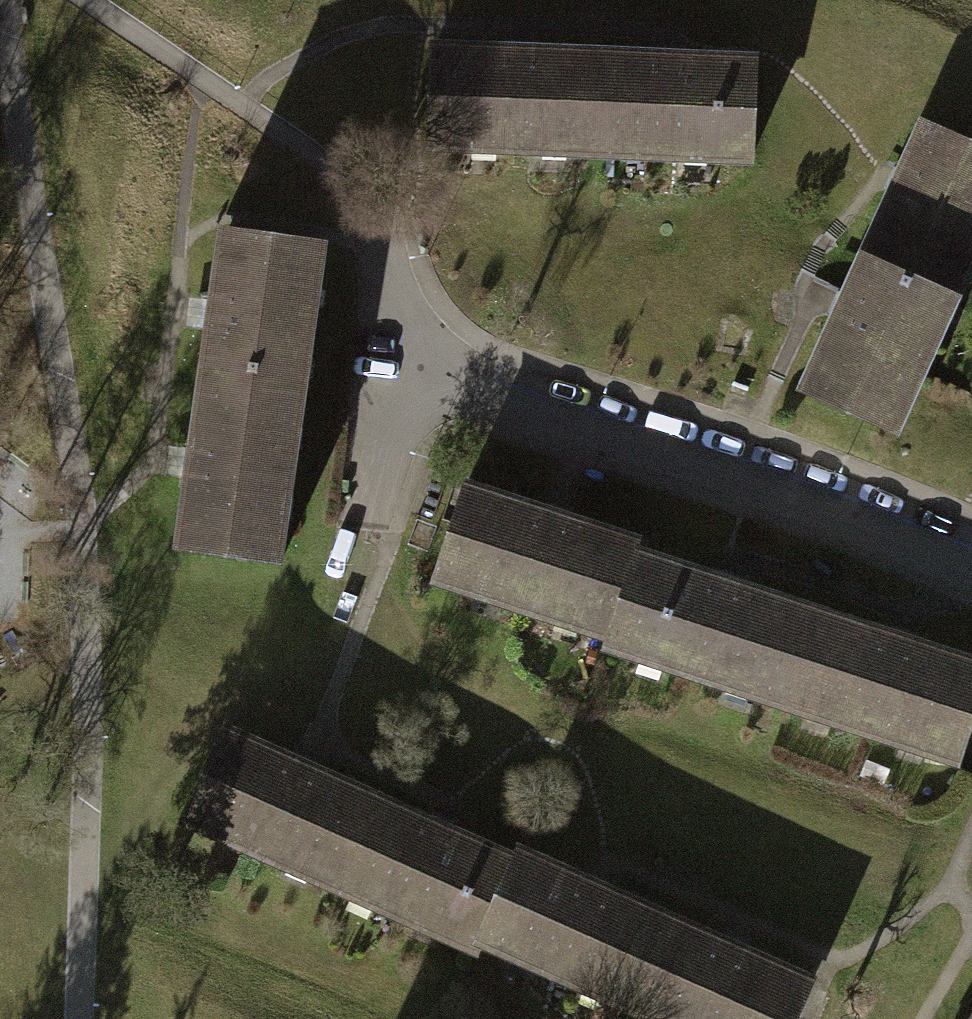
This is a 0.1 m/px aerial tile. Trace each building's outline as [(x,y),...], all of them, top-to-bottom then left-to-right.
[(428,145),(600,148),(601,103),(588,102),(589,56),(532,54),(533,48),(502,47),(502,54),(430,52),(428,145)] [(650,57),(589,56),(588,102),(601,103),(600,148),(750,152),(752,61),(681,59),(681,52),(650,51),(650,57)] [(862,259),(947,298),(971,244),(971,144),(926,123),(905,166),(900,164),(886,194),(891,197),(862,259)] [(250,378),(294,384),(314,239),(224,227),(213,302),(204,301),(201,327),(208,328),(200,385),(248,392),(250,378)] [(886,428),(947,298),(862,259),(847,292),(844,291),(831,317),(836,320),(803,390),(886,428)] [(248,392),(200,385),(191,449),(186,448),(183,473),(189,474),(178,550),(269,563),(294,384),(250,378),(248,392)] [(608,635),(636,555),(639,546),(563,521),(565,515),(536,505),(534,512),(461,487),(431,575),(608,635)] [(636,555),(608,635),(607,640),(780,698),(810,611),(736,586),(737,583),(706,572),(705,578),(636,555)] [(780,698),(955,757),(971,707),(971,665),(910,644),(912,639),(884,630),(882,635),(810,611),(780,698)] [(348,838),(367,795),(311,771),(314,765),(287,753),(285,759),(218,729),(180,813),(341,885),(360,843),(348,838)] [(360,843),(341,885),(475,944),(479,935),(513,859),(450,831),(452,827),(421,813),(418,819),(367,795),(348,838),(360,843)] [(642,955),(660,916),(603,890),(605,885),(582,874),(579,881),(516,853),(513,859),(479,935),(635,1004),(655,961),(642,955)] [(635,1004),(668,1018),(791,1018),(808,981),(741,951),(743,946),(718,935),(716,941),(660,916),(642,955),(655,961),(635,1004)]
